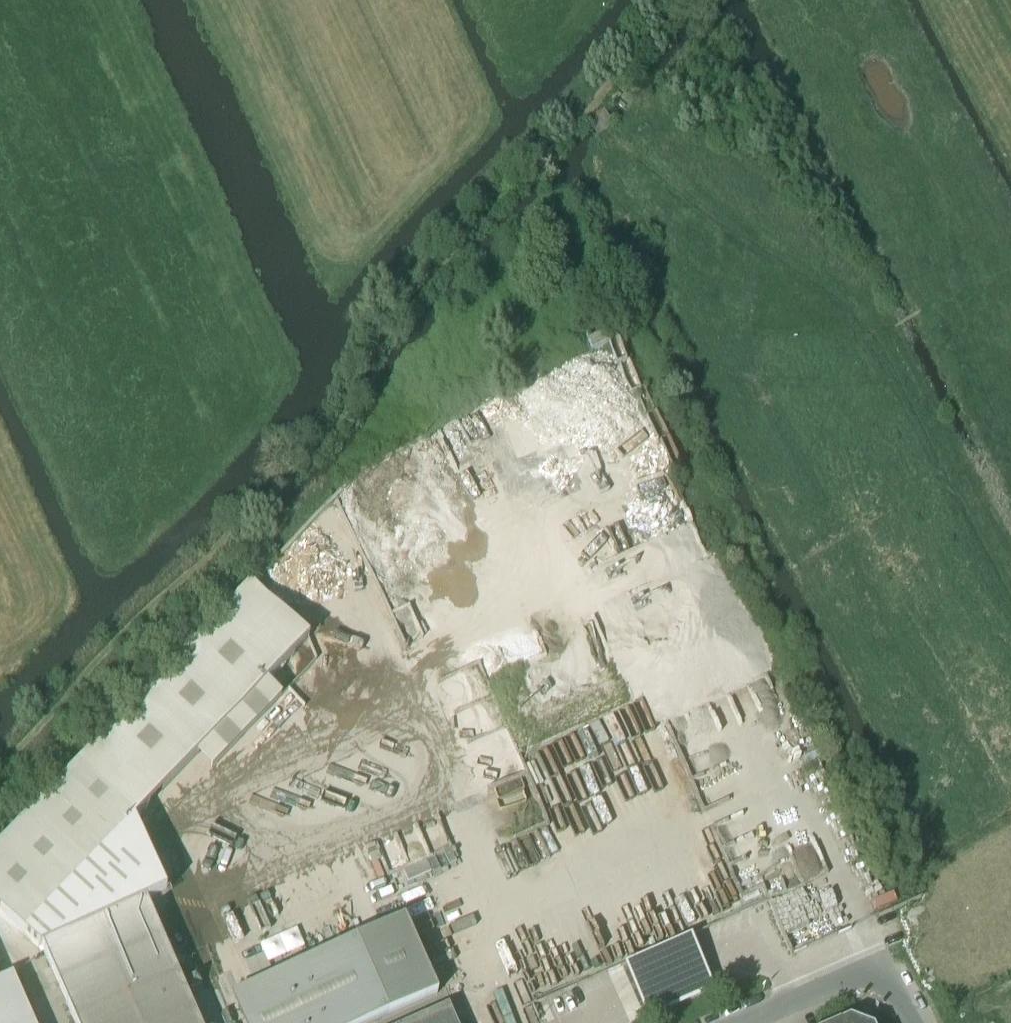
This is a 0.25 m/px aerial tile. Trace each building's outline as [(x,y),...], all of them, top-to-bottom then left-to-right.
[(0,846),(0,905),(29,932),(31,930),(132,824),(194,759),(208,772),(277,699),(263,685),(304,642),(246,587),(0,846)] [(146,903),(42,949),(74,1022),(198,1022),(146,903)] [(402,921),(241,991),(255,1022),(375,1022),(435,996),(402,921)] [(12,976),(0,981),(0,1022),(33,1022),(12,976)] [(446,1008),(413,1022),(453,1022),(446,1008)]
